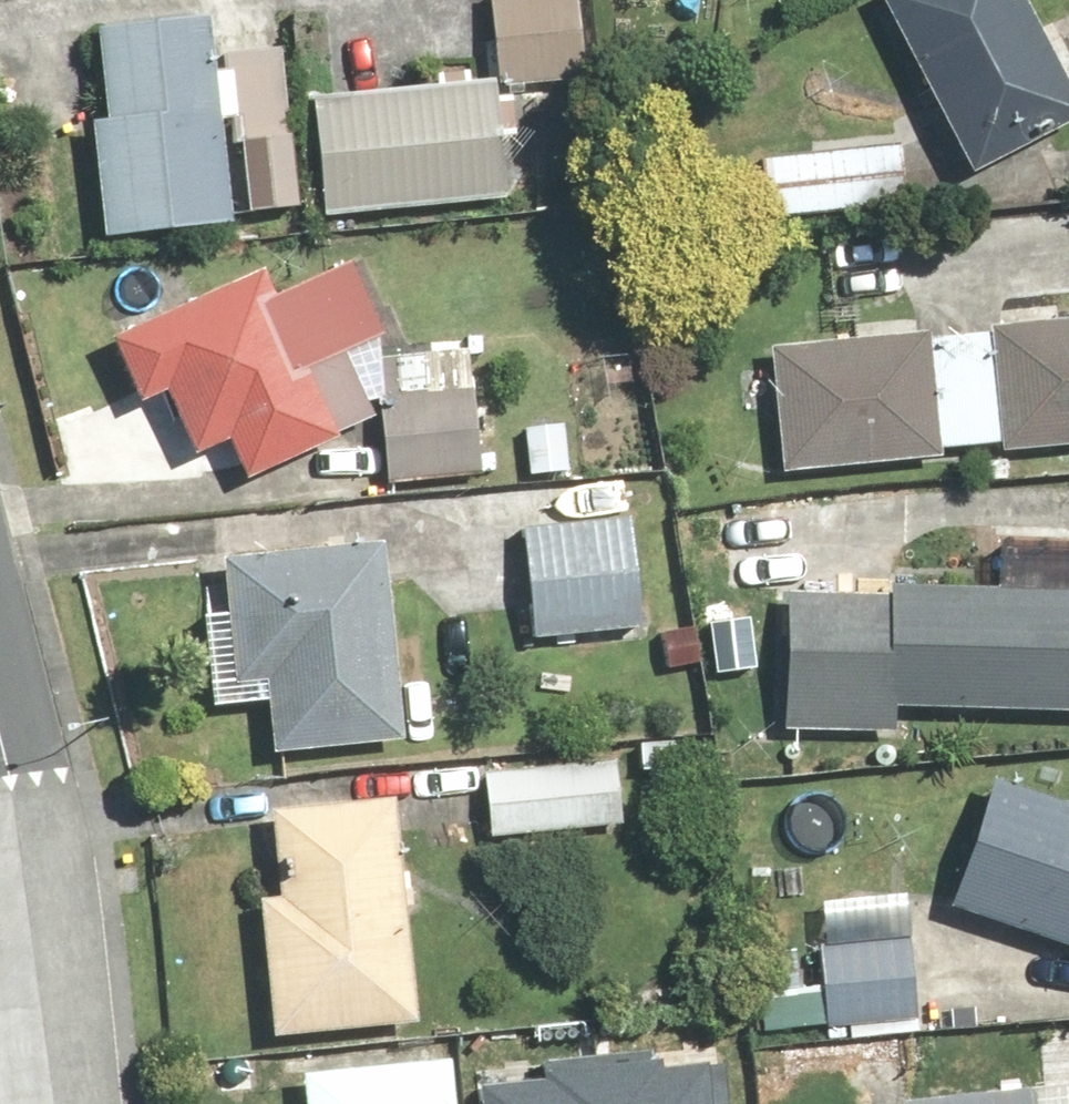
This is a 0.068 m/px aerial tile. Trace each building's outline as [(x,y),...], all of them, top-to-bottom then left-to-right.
[(985,173),(1068,129),(1068,68),(1033,0),(894,0),(985,173)] [(229,12),(113,17),(117,115),(104,116),(109,229),(238,224),(229,12)] [(325,97),(337,215),(520,197),(508,81),(480,84),(479,68),(438,72),(440,86),(325,97)] [(910,144),(771,160),(778,215),(916,199),(910,144)] [(284,296),(275,276),(123,342),(151,408),(182,394),(209,457),(244,442),(258,475),(384,421),(358,359),(404,339),(370,259),(284,296)] [(1002,327),(1012,447),(1068,442),(1068,321),(1002,327)] [(943,337),(781,344),(782,377),(775,378),(775,391),(787,390),(791,466),(949,458),(943,337)] [(492,351),(392,348),(390,397),(386,397),(385,423),(388,423),(387,442),(392,442),(391,485),(437,486),(437,479),(475,480),(492,480),(492,474),(502,474),(502,456),(489,456),(492,351)] [(650,518),(534,530),(535,639),(648,633),(650,518)] [(268,668),(271,729),(394,722),(383,531),(222,541),(230,670),(268,668)] [(1021,562),(1019,589),(897,583),(896,598),(795,593),(788,728),(902,734),(903,705),(1068,713),(1068,565),(1021,562)] [(624,761),(486,777),(493,841),(632,825),(624,761)] [(958,902),(1068,942),(1068,800),(1003,777),(958,902)] [(430,1027),(405,798),(285,811),(291,868),(303,867),(304,878),(286,880),(288,899),(273,900),(288,1042),(430,1027)] [(485,1103),(729,1103),(725,1056),(660,1061),(659,1044),(542,1053),(544,1074),(482,1079),(485,1103)] [(465,1063),(316,1077),(319,1103),(469,1103),(465,1063)] [(913,1103),(1042,1103),(1041,1089),(912,1095),(913,1103)]
